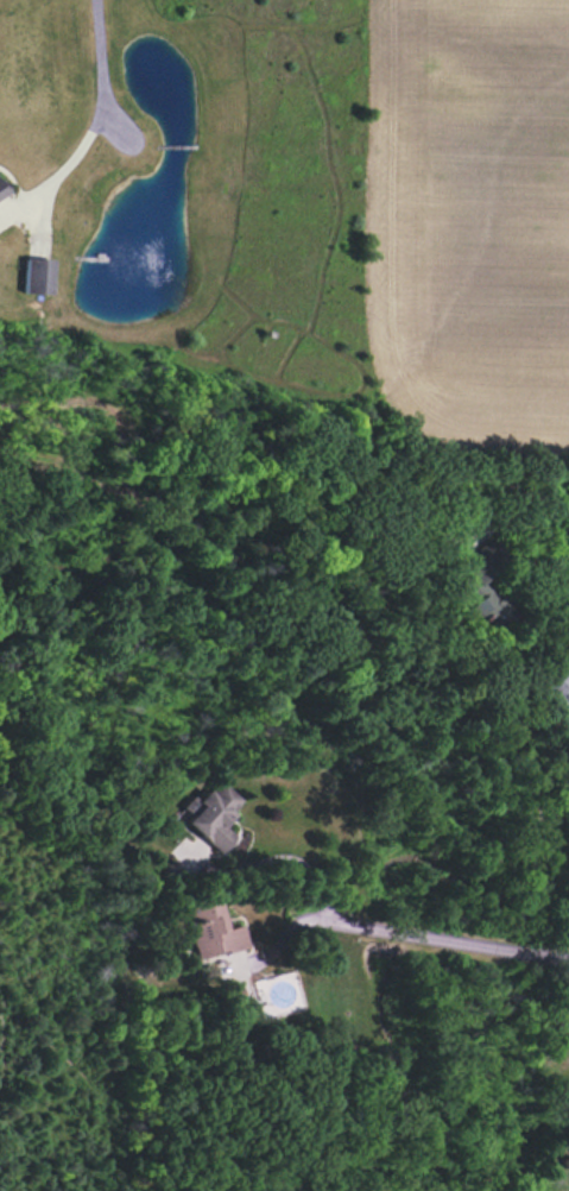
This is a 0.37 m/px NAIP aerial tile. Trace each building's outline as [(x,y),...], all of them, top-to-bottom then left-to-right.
[(49,260),(21,259),(20,294),(48,295),(49,260)] [(508,560),(487,578),(500,593),(505,588),(520,607),(491,632),(481,620),(467,632),(455,618),(464,610),(454,598),(457,594),(440,573),(486,534),(508,560)] [(556,650),(568,664),(568,678),(568,717),(556,729),(517,686),(556,650)] [(235,800),(215,824),(232,838),(217,855),(182,825),(186,818),(177,809),(190,795),(197,802),(214,782),(235,800)] [(214,901),(181,909),(194,962),(245,949),(239,925),(221,930),(214,901)]
